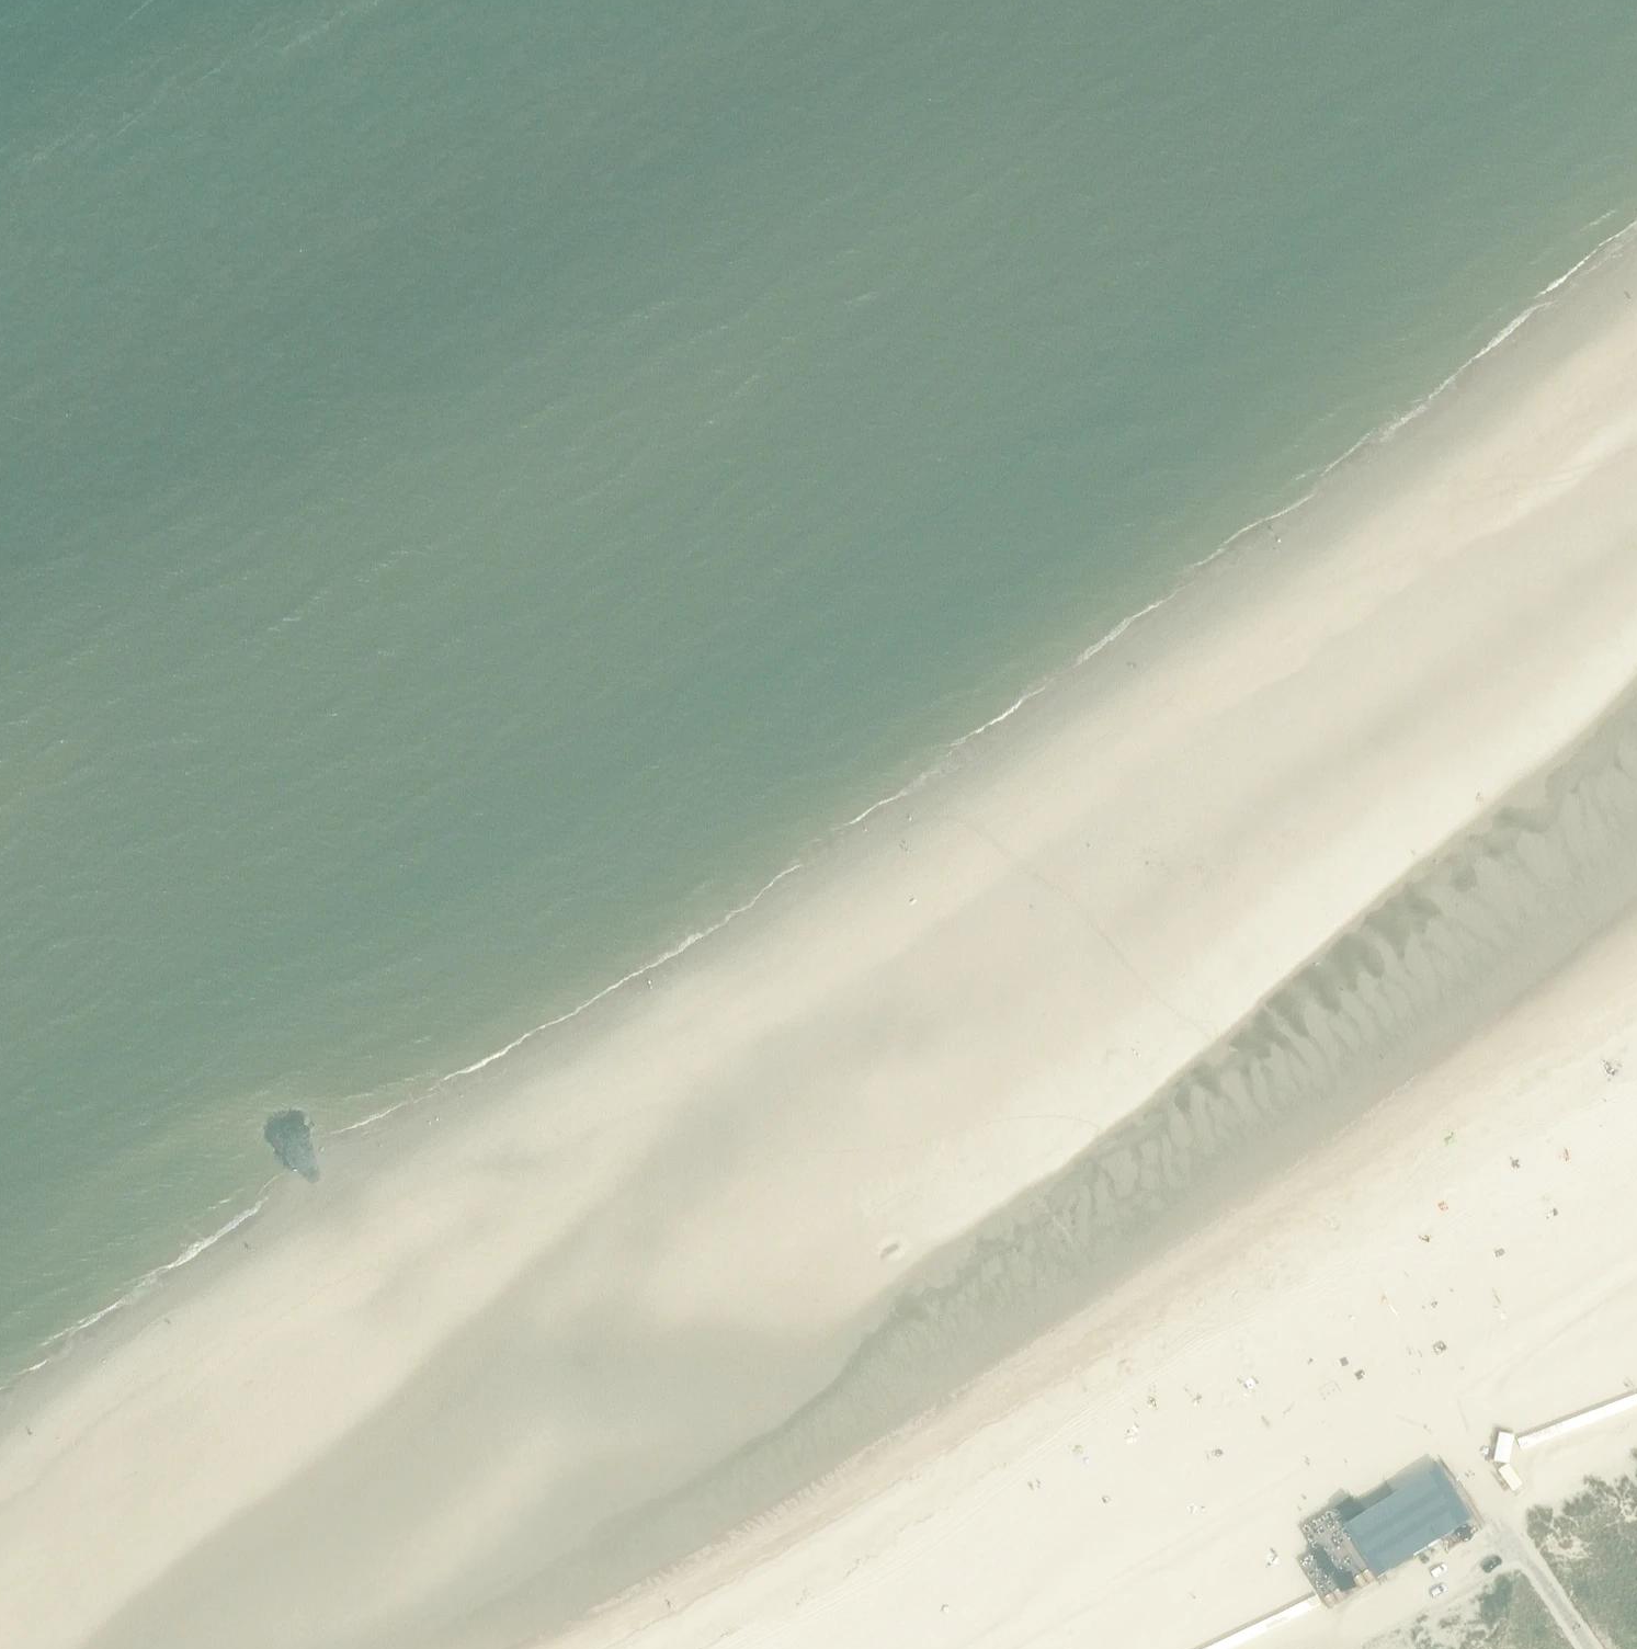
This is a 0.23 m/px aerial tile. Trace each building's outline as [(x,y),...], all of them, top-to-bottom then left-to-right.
[(1496,1464),(1508,1466),(1512,1439),(1500,1437),(1496,1464)] [(1345,1536),(1376,1584),(1473,1524),(1439,1474),(1345,1536)]
